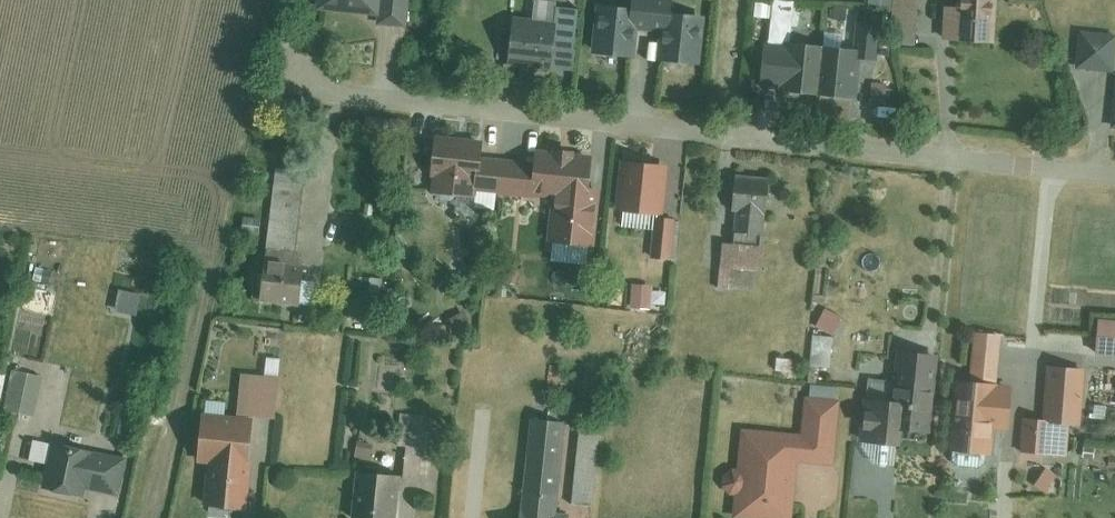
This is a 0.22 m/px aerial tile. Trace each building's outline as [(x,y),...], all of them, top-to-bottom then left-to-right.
[(319,10),(376,19),(379,0),(320,0),(319,10)] [(410,26),(413,0),(385,0),(382,23),(410,26)] [(639,25),(667,27),(664,66),(695,68),(700,13),(682,11),(683,6),(641,3),(641,2),(619,0),(596,0),(592,50),(637,54),(639,25)] [(763,51),(786,54),(792,2),(777,0),(768,0),(763,51)] [(890,43),(917,44),(919,0),(892,0),(890,43)] [(995,44),(998,0),(946,0),(943,41),(995,44)] [(517,14),(509,59),(557,66),(561,43),(574,45),(579,9),(558,6),(556,20),(517,14)] [(1114,67),(1114,54),(1114,32),(1081,29),(1078,63),(1114,67)] [(788,41),(784,90),(858,96),(863,47),(788,41)] [(439,135),(434,186),(555,197),(551,238),(589,241),(597,158),(543,152),(542,162),(491,157),(493,140),(439,135)] [(664,164),(619,160),(614,213),(655,217),(651,258),(667,259),(672,215),(659,213),(664,164)] [(774,172),(739,168),(732,235),(767,238),(774,172)] [(733,241),(730,267),(761,271),(765,245),(733,241)] [(296,261),(257,257),(252,302),(292,306),(296,261)] [(633,284),(630,306),(647,308),(650,286),(633,284)] [(463,309),(445,318),(453,332),(470,323),(463,309)] [(1114,354),(1114,319),(1099,318),(1097,353),(1114,354)] [(1011,384),(1001,383),(1003,344),(976,342),(976,348),(974,377),(952,376),(948,445),(991,448),(993,424),(1008,425),(1011,384)] [(867,394),(864,426),(862,442),(901,446),(903,431),(930,434),(938,360),(898,356),(894,397),(867,394)] [(1046,417),(1022,416),(1019,453),(1064,456),(1067,419),(1076,419),(1080,368),(1049,366),(1046,417)] [(10,368),(2,407),(35,414),(43,375),(10,368)] [(239,411),(202,408),(198,459),(209,460),(205,503),(248,507),(253,449),(248,449),(251,416),(276,418),(280,375),(243,371),(239,411)] [(736,427),(729,515),(771,517),(800,517),(805,459),(834,462),(839,400),(801,397),(798,432),(736,427)] [(517,516),(515,516),(515,517),(551,517),(561,429),(527,425),(517,516)] [(90,495),(92,485),(121,492),(129,456),(100,449),(103,437),(59,427),(46,485),(90,495)] [(1056,473),(1041,464),(1030,482),(1045,492),(1056,473)] [(390,472),(348,468),(344,517),(386,517),(390,472)]
